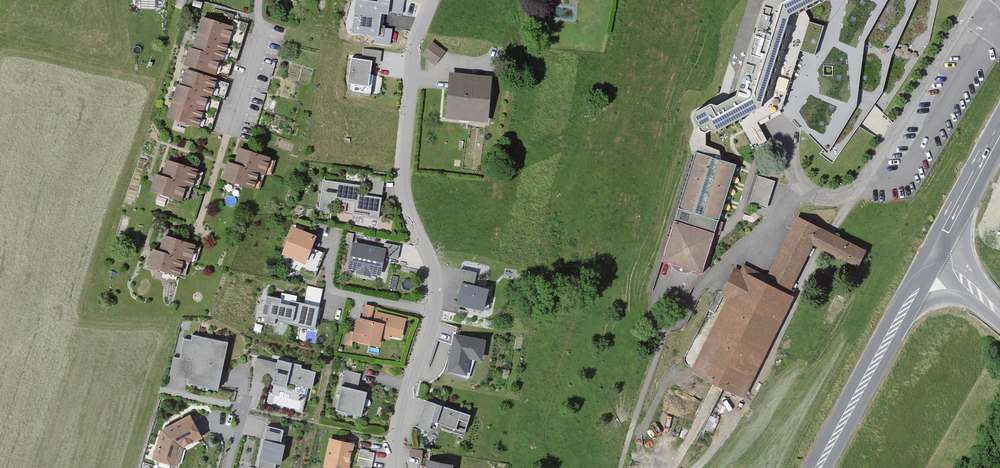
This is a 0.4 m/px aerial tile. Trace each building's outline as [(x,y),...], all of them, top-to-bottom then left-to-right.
[(365,0),(356,0),(351,32),(374,35),(378,36),(379,27),(381,13),(389,14),(389,12),(391,0),(390,0),(378,0),(378,2),(365,0)] [(391,0),(389,12),(402,14),(404,0),(391,0)] [(765,3),(736,96),(717,107),(710,105),(695,113),(693,119),(698,127),(693,140),(694,146),(696,149),(678,209),(679,209),(675,222),(673,221),(661,262),(670,264),(674,269),(679,273),(685,274),(694,272),(702,275),(714,234),(719,235),(723,223),(718,222),(736,165),(735,165),(725,158),(726,155),(722,147),(707,143),(710,131),(719,134),(740,123),(753,149),(767,142),(757,123),(781,110),(799,53),(803,51),(797,50),(806,21),(812,22),(806,11),(825,0),(771,0),(765,3)] [(797,50),(803,51),(823,57),(822,92),(801,128),(827,154),(847,120),(858,126),(862,104),(866,99),(873,104),(882,92),(891,55),(916,0),(846,0),(826,28),(812,22),(806,21),(797,50)] [(244,31),(231,27),(202,18),(201,20),(203,24),(202,26),(200,25),(197,33),(226,42),(229,35),(242,39),(244,31)] [(233,20),(231,27),(244,31),(247,24),(233,20)] [(378,36),(374,35),(373,43),(391,46),(393,29),(379,27),(378,36)] [(240,47),(226,42),(197,33),(196,36),(199,39),(198,42),(195,41),(192,49),(221,59),(224,51),(237,55),(240,47)] [(240,47),(242,39),(229,35),(226,42),(240,47)] [(432,42),(423,54),(436,63),(445,52),(432,42)] [(221,59),(192,49),(189,48),(188,51),(190,55),(190,57),(187,56),(184,65),(213,75),(215,66),(229,71),(232,63),(221,59)] [(363,48),(362,57),(379,59),(381,51),(363,48)] [(221,59),(232,63),(234,63),(237,55),(224,51),(221,59)] [(372,62),(380,63),(382,51),(381,51),(379,59),(362,57),(362,59),(372,61),(372,62)] [(370,95),(373,75),(370,74),(372,62),(372,61),(362,59),(351,58),(347,83),(350,84),(349,92),(370,95)] [(226,79),(229,71),(215,66),(213,75),(226,79)] [(183,77),(181,85),(210,94),(212,87),(226,92),(229,84),(186,70),(185,73),(187,76),(186,78),(183,77)] [(485,121),(489,78),(454,74),(449,117),(485,121)] [(175,93),(173,101),(202,110),(204,102),(218,107),(221,99),(210,95),(210,94),(181,85),(178,84),(177,88),(179,90),(178,94),(175,93)] [(210,95),(221,99),(224,100),(226,92),(212,87),(210,94),(210,95)] [(202,110),(173,101),(172,103),(174,106),(173,109),(170,108),(167,117),(177,120),(177,123),(186,126),(187,123),(197,126),(199,118),(213,123),(216,114),(202,110)] [(202,110),(216,114),(218,107),(204,102),(202,110)] [(210,131),(213,123),(199,118),(197,126),(210,131)] [(256,172),(263,174),(263,172),(270,174),(275,160),(239,148),(234,164),(256,171),(256,172)] [(162,177),(190,186),(190,185),(197,187),(202,171),(167,160),(162,176),(162,177)] [(256,171),(234,164),(228,162),(223,178),(232,181),(231,184),(240,187),(241,184),(259,189),(264,174),(263,174),(256,172),(256,171)] [(185,201),(190,186),(162,177),(162,176),(155,174),(150,190),(159,192),(158,196),(168,199),(169,196),(185,201)] [(369,193),(383,196),(386,178),(371,176),(369,193)] [(764,209),(772,182),(758,177),(749,204),(764,209)] [(379,219),(382,197),(359,194),(360,185),(323,180),(319,210),(330,211),(332,198),(355,202),(353,214),(367,216),(367,217),(379,219)] [(735,271),(724,293),(736,300),(700,373),(713,379),(683,441),(693,446),(724,384),(737,391),(784,296),(783,296),(811,240),(819,243),(818,244),(857,263),(862,251),(798,218),(768,278),(744,266),(740,274),(735,271)] [(285,252),(304,260),(313,238),(294,230),(285,252)] [(181,260),(187,261),(188,261),(194,263),(199,246),(164,236),(159,251),(159,252),(181,259),(181,260)] [(379,272),(382,256),(397,259),(400,246),(385,243),(383,251),(355,245),(350,267),(360,269),(359,271),(369,273),(369,271),(379,272)] [(159,252),(159,251),(152,249),(147,266),(156,269),(155,271),(165,274),(166,272),(184,277),(188,262),(187,261),(181,260),(181,259),(159,252)] [(476,273),(461,269),(457,284),(460,284),(458,293),(460,294),(463,284),(473,287),(476,273)] [(463,284),(458,304),(483,309),(487,290),(473,287),(463,284)] [(308,286),(304,303),(319,306),(323,289),(308,286)] [(275,321),(314,329),(319,306),(304,303),(295,301),(294,306),(289,305),(291,296),(282,294),(281,298),(266,295),(265,304),(269,305),(267,314),(265,314),(263,323),(274,325),(275,321)] [(373,307),(366,305),(363,317),(370,319),(373,307)] [(376,312),(374,322),(362,320),(359,332),(355,331),(355,333),(353,339),(378,345),(380,336),(388,338),(391,329),(402,332),(405,319),(376,312)] [(352,345),(353,339),(355,333),(348,331),(345,343),(352,345)] [(188,377),(187,383),(218,390),(228,342),(192,334),(191,340),(184,338),(180,358),(179,358),(192,361),(188,377)] [(483,341),(455,336),(449,370),(465,373),(468,356),(480,358),(483,341)] [(179,358),(180,358),(174,357),(170,373),(188,377),(192,361),(179,358)] [(277,362),(256,358),(253,374),(268,377),(270,365),(276,367),(277,362)] [(278,359),(277,362),(276,367),(270,365),(268,377),(273,379),(272,384),(286,387),(287,382),(312,388),(316,371),(301,368),(302,365),(278,359)] [(350,383),(354,368),(346,366),(342,381),(350,383)] [(342,381),(341,385),(357,389),(362,370),(354,368),(350,383),(342,381)] [(357,389),(341,385),(336,410),(358,415),(363,391),(357,389)] [(436,404),(428,401),(419,428),(428,431),(432,421),(431,421),(436,404)] [(442,405),(436,404),(431,421),(432,421),(456,429),(462,412),(442,405)] [(189,417),(163,431),(155,457),(158,458),(156,464),(158,467),(161,467),(171,467),(173,463),(176,464),(182,446),(200,437),(189,417)] [(267,426),(257,467),(275,467),(276,463),(280,464),(285,444),(280,443),(284,430),(267,426)] [(337,467),(347,467),(352,444),(331,439),(325,466),(337,467)]
